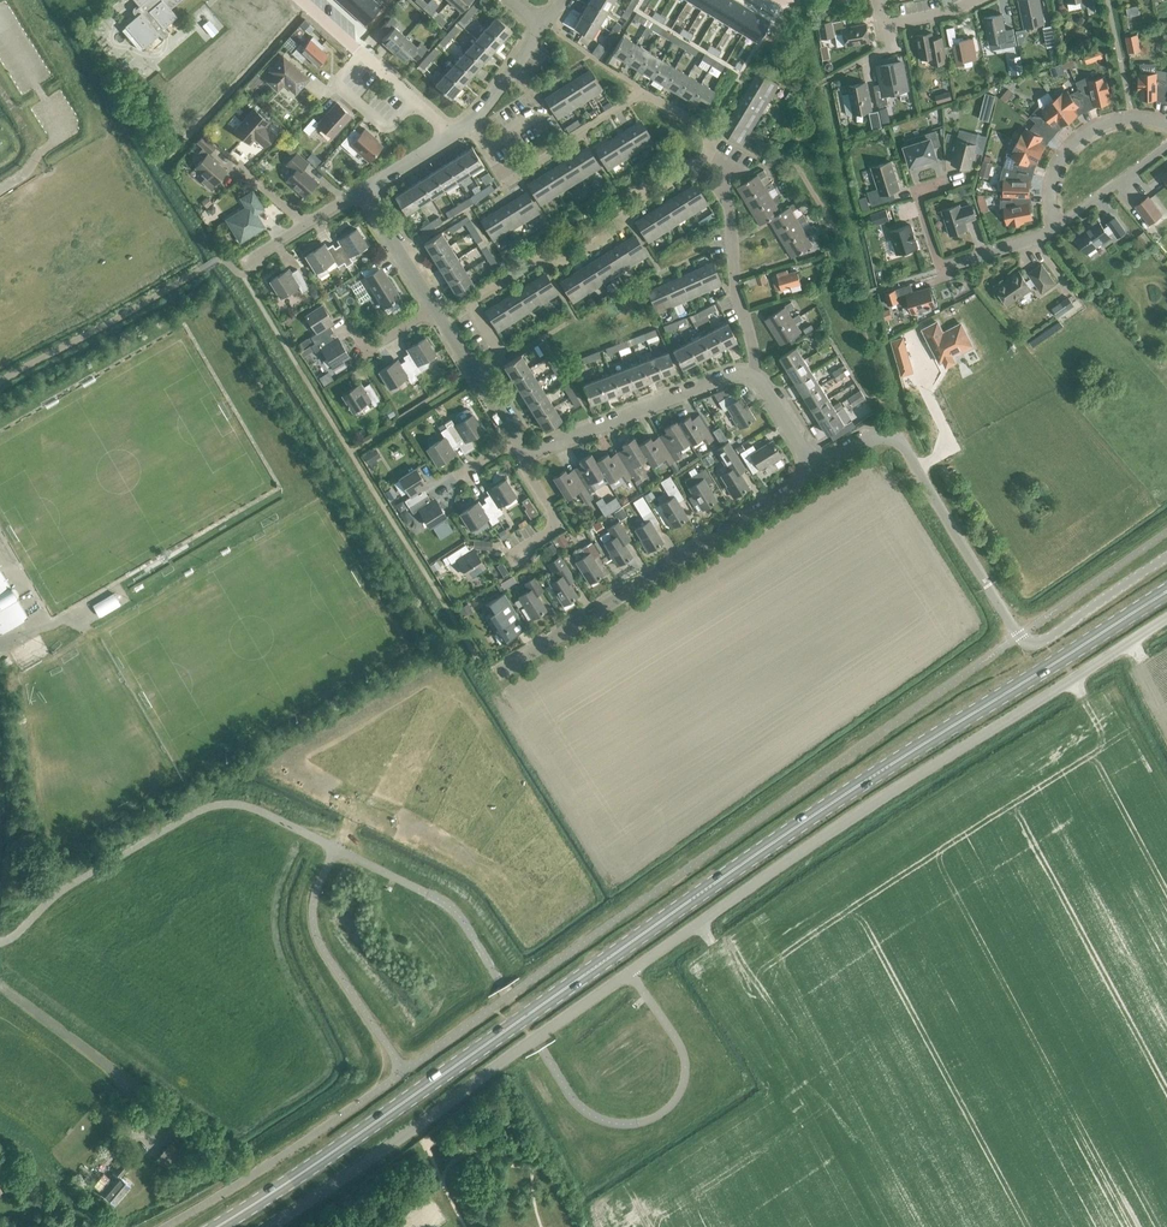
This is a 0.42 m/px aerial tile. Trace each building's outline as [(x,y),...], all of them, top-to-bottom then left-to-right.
[(140,4),(136,8),(140,12),(125,25),(144,47),(166,29),(165,27),(177,16),(170,8),(180,0),(136,0),(140,4)] [(364,0),(343,0),(340,3),(352,13),(364,0)] [(381,6),(375,0),(364,0),(352,13),(365,24),(381,6)] [(428,3),(424,0),(415,0),(423,8),(428,3)] [(450,1),(462,11),(472,0),(451,0),(450,1)] [(614,0),(591,0),(590,2),(607,12),(614,0)] [(633,10),(639,0),(638,0),(632,0),(628,7),(633,10)] [(706,0),(688,0),(701,8),(706,0)] [(725,0),(706,0),(701,8),(715,17),(725,0)] [(742,4),(735,0),(725,0),(715,17),(729,25),(742,4)] [(1025,27),(1044,23),(1039,0),(1019,0),(1025,27)] [(467,11),(472,15),(480,6),(475,2),(467,11)] [(599,25),(607,12),(590,2),(582,14),(599,25)] [(428,3),(423,8),(432,16),(436,11),(428,3)] [(743,33),(755,12),(742,4),(729,25),(743,33)] [(627,20),(633,10),(628,7),(622,17),(627,20)] [(464,24),(472,15),(467,11),(460,19),(464,24)] [(657,20),(660,14),(655,11),(651,17),(657,20)] [(633,18),(643,24),(647,18),(636,12),(633,18)] [(757,42),(770,21),(755,12),(743,33),(757,42)] [(434,18),(443,25),(447,20),(438,13),(434,18)] [(591,38),(599,25),(582,14),(574,28),(591,38)] [(666,18),(660,14),(657,20),(662,23),(666,18)] [(1013,28),(1006,30),(1003,14),(984,17),(989,43),(1000,41),(1001,48),(1017,45),(1013,28)] [(393,50),(406,36),(395,26),(398,23),(391,16),(381,28),(387,34),(381,40),(393,50)] [(486,28),(501,41),(512,29),(497,16),(486,28)] [(866,23),(847,27),(845,19),(831,21),(831,20),(818,23),(821,38),(834,36),(834,35),(844,33),(846,45),(870,41),(866,23)] [(659,34),(663,28),(653,22),(649,28),(659,34)] [(611,32),(616,35),(622,26),(618,23),(611,32)] [(447,33),(452,38),(460,29),(455,25),(447,33)] [(1043,27),(1047,47),(1057,45),(1053,25),(1043,27)] [(960,37),(956,38),(954,27),(947,28),(950,46),(953,45),(957,65),(965,64),(965,66),(973,64),(972,59),(977,58),(973,38),(960,40),(960,37)] [(491,52),(501,41),(486,28),(476,39),(491,52)] [(663,28),(659,34),(669,40),(672,34),(663,28)] [(684,37),(688,31),(682,28),(679,33),(684,37)] [(690,40),(693,34),(688,31),(684,37),(690,40)] [(609,45),(616,35),(611,32),(604,41),(609,45)] [(943,36),(933,38),(932,32),(916,35),(921,58),(930,57),(931,65),(947,62),(943,36)] [(444,46),(452,38),(447,33),(439,42),(444,46)] [(1125,37),(1129,53),(1141,50),(1138,34),(1125,37)] [(322,50),(325,47),(313,36),(304,47),(300,44),(292,53),(302,62),(307,56),(317,66),(327,54),(322,50)] [(406,36),(393,50),(404,61),(410,55),(416,60),(427,49),(420,42),(417,46),(406,36)] [(625,61),(636,44),(622,36),(612,53),(625,61)] [(685,50),(689,44),(679,38),(675,44),(685,50)] [(481,64),(491,52),(476,39),(466,50),(481,64)] [(638,69),(649,52),(636,44),(625,61),(638,69)] [(689,44),(685,50),(695,55),(698,50),(689,44)] [(712,53),(715,48),(710,44),(707,50),(712,53)] [(427,55),(432,60),(439,52),(434,47),(427,55)] [(718,56),(721,51),(715,48),(712,53),(718,56)] [(471,75),(481,64),(466,50),(456,61),(471,75)] [(651,77),(662,59),(649,52),(638,69),(651,77)] [(711,65),(714,59),(705,53),(701,59),(711,65)] [(424,69),(432,60),(427,55),(419,64),(424,69)] [(284,83),(295,93),(308,79),(283,56),(270,71),(274,74),(267,81),(278,90),(284,83)] [(664,85),(675,67),(662,59),(651,77),(664,85)] [(714,59),(711,65),(721,71),(724,65),(714,59)] [(461,86),(471,75),(456,61),(446,72),(461,86)] [(737,61),(734,66),(740,70),(743,64),(737,61)] [(873,85),(878,105),(888,103),(886,93),(907,88),(902,62),(878,66),(882,83),(873,85)] [(677,92),(687,75),(675,67),(664,85),(677,92)] [(576,79),(588,98),(603,89),(591,70),(576,79)] [(450,98),(461,86),(446,72),(435,84),(450,98)] [(750,88),(769,99),(778,84),(759,72),(750,88)] [(1166,80),(1156,78),(1156,73),(1140,73),(1140,75),(1139,75),(1139,89),(1140,89),(1140,98),(1150,98),(1150,99),(1156,99),(1157,98),(1163,99),(1166,80)] [(690,100),(700,83),(687,75),(677,92),(690,100)] [(1080,91),(1087,107),(1093,104),(1094,106),(1100,105),(1100,103),(1110,101),(1108,92),(1109,92),(1106,78),(1104,79),(1104,77),(1088,81),(1090,86),(1080,91)] [(573,107),(588,98),(576,79),(561,88),(573,107)] [(849,85),(854,113),(871,109),(865,82),(849,85)] [(700,83),(690,100),(703,108),(714,91),(700,83)] [(558,117),(573,107),(561,88),(546,98),(558,117)] [(760,114),(769,99),(750,88),(741,102),(760,114)] [(1004,93),(1009,97),(1013,93),(1008,88),(1004,93)] [(1082,110),(1087,107),(1080,91),(1070,95),(1068,92),(1063,96),(1062,94),(1055,100),(1069,119),(1076,114),(1077,115),(1082,111),(1082,110)] [(1006,101),(1009,97),(1004,93),(1000,97),(1006,101)] [(1061,125),(1069,119),(1055,100),(1046,107),(1047,108),(1043,111),(1039,107),(1031,116),(1052,134),(1056,129),(1057,130),(1062,126),(1061,125)] [(318,124),(332,137),(351,116),(337,102),(319,123),(313,118),(303,129),(309,134),(318,124)] [(752,129),(760,114),(741,102),(732,117),(752,129)] [(258,141),(264,146),(275,134),(265,126),(268,122),(254,109),(235,130),(250,143),(256,136),(259,140),(258,141)] [(869,112),(872,129),(882,127),(878,110),(869,112)] [(1047,139),(1052,134),(1031,116),(1030,117),(1037,123),(1029,130),(1026,129),(1023,133),(1022,133),(1017,141),(1040,153),(1044,145),(1046,145),(1048,140),(1047,139)] [(743,144),(752,129),(732,117),(723,132),(743,144)] [(625,131),(637,151),(652,141),(640,122),(625,131)] [(365,128),(360,134),(354,128),(340,143),(354,155),(358,151),(368,160),(382,145),(372,136),(373,135),(365,128)] [(974,151),(983,154),(987,136),(961,129),(952,163),(969,167),(974,151)] [(905,146),(911,165),(936,157),(933,147),(940,145),(936,130),(905,140),(907,146),(905,146)] [(623,160),(637,151),(625,131),(611,140),(623,160)] [(209,152),(209,153),(216,145),(203,134),(197,141),(203,147),(198,152),(204,157),(195,167),(206,176),(201,181),(210,189),(226,170),(208,154),(209,152)] [(286,140),(281,146),(286,150),(291,145),(286,140)] [(608,169),(623,160),(611,140),(596,149),(608,169)] [(1036,161),(1040,153),(1017,141),(1012,151),(1014,152),(1011,156),(1015,158),(1012,168),(1031,173),(1033,167),(1034,167),(1037,162),(1036,161)] [(459,156),(470,173),(483,164),(472,147),(459,156)] [(572,157),(585,176),(600,167),(587,147),(572,157)] [(287,180),(304,196),(317,182),(302,169),(308,162),(297,152),(286,164),(292,169),(293,173),(287,180)] [(457,181),(470,173),(459,156),(446,164),(457,181)] [(570,185),(585,176),(572,157),(558,166),(570,185)] [(894,197),(892,190),(899,188),(891,161),(872,167),(880,194),(870,197),(872,204),(894,197)] [(444,189),(457,181),(446,164),(434,172),(444,189)] [(556,194),(570,185),(558,166),(544,175),(556,194)] [(1031,173),(1012,168),(1012,169),(1004,167),(1000,180),(1004,181),(1004,193),(1029,194),(1029,186),(1031,186),(1031,180),(1029,179),(1031,173)] [(765,187),(765,186),(761,179),(767,175),(764,169),(757,173),(757,174),(737,186),(745,199),(765,187)] [(432,197),(444,189),(434,172),(421,180),(432,197)] [(541,204),(556,194),(544,175),(529,184),(541,204)] [(419,205),(432,197),(421,180),(408,188),(419,205)] [(773,200),(772,199),(768,191),(775,187),(772,182),(765,186),(765,187),(745,199),(752,212),(773,200)] [(481,190),(484,195),(494,189),(490,184),(481,190)] [(680,194),(692,213),(707,203),(695,184),(680,194)] [(406,213),(419,205),(408,188),(395,196),(406,213)] [(475,201),(484,195),(481,190),(471,196),(475,201)] [(226,219),(240,242),(265,226),(257,214),(264,209),(253,191),(241,198),(246,207),(226,219)] [(511,202),(523,221),(538,212),(526,193),(511,202)] [(1029,202),(1029,194),(1004,193),(1004,195),(1002,195),(1001,209),(1004,209),(1007,223),(1009,223),(1010,224),(1023,221),(1023,220),(1032,218),(1030,209),(1031,208),(1030,202),(1029,202)] [(677,222),(692,213),(680,194),(665,203),(677,222)] [(780,212),(775,204),(782,200),(779,194),(772,199),(773,200),(752,212),(760,225),(770,219),(780,212)] [(1135,206),(1149,224),(1162,214),(1148,196),(1135,206)] [(207,197),(202,202),(206,207),(211,202),(207,197)] [(455,206),(459,211),(468,205),(465,200),(455,206)] [(797,219),(796,218),(792,211),(799,207),(796,201),(788,206),(789,207),(780,212),(770,219),(777,231),(797,219)] [(212,202),(206,208),(211,213),(215,210),(215,205),(212,202)] [(509,230),(523,221),(511,202),(497,212),(509,230)] [(663,231),(677,222),(665,203),(651,212),(663,231)] [(968,220),(976,218),(971,204),(960,207),(959,204),(942,210),(950,234),(967,229),(964,219),(967,218),(968,220)] [(449,218),(459,211),(455,206),(445,212),(449,218)] [(494,240),(509,230),(497,212),(482,221),(494,240)] [(648,241),(663,231),(651,212),(636,222),(648,241)] [(872,216),(874,222),(885,218),(883,212),(872,216)] [(804,232),(804,231),(799,223),(807,219),(804,214),(796,218),(797,219),(777,231),(785,244),(804,232)] [(430,222),(433,228),(443,221),(439,216),(430,222)] [(1118,236),(1125,231),(1116,217),(1108,223),(1109,224),(1104,228),(1099,220),(1075,237),(1087,253),(1102,242),(1103,244),(1112,238),(1109,234),(1114,231),(1118,236)] [(471,233),(476,229),(470,219),(465,223),(471,233)] [(423,234),(433,228),(430,222),(419,228),(423,234)] [(910,224),(890,231),(897,254),(904,252),(906,253),(910,251),(911,249),(918,247),(915,238),(914,233),(913,233),(910,224)] [(804,232),(785,244),(792,256),(812,245),(807,236),(814,232),(811,226),(804,231),(804,232)] [(344,262),(344,263),(346,266),(353,262),(349,256),(367,245),(357,228),(342,238),(344,242),(335,247),(344,262)] [(476,229),(471,233),(477,243),(482,239),(476,229)] [(433,256),(450,246),(441,232),(424,242),(433,256)] [(620,246),(632,265),(647,255),(635,236),(620,246)] [(335,247),(333,244),(323,250),(321,246),(306,255),(316,272),(316,271),(320,276),(328,271),(325,266),(334,260),(338,267),(344,263),(344,262),(335,247)] [(487,258),(492,255),(486,245),(481,249),(487,258)] [(441,269),(458,258),(450,246),(433,256),(441,269)] [(617,274),(632,265),(620,246),(605,255),(617,274)] [(492,255),(487,258),(493,268),(499,265),(492,255)] [(603,283),(617,274),(605,255),(591,264),(603,283)] [(449,282),(466,271),(458,258),(441,269),(449,282)] [(696,270),(705,290),(721,283),(712,262),(696,270)] [(378,269),(378,270),(374,263),(361,271),(365,278),(361,280),(366,288),(370,285),(384,307),(388,313),(400,306),(396,300),(400,297),(388,278),(385,280),(378,269)] [(1042,293),(1056,283),(1042,263),(1028,273),(1031,278),(1027,280),(1019,271),(1009,278),(1010,280),(997,289),(1008,305),(1032,288),(1031,287),(1036,284),(1042,293)] [(588,292),(603,283),(591,264),(576,273),(588,292)] [(302,292),(309,288),(297,269),(287,275),(285,271),(270,281),(280,297),(298,286),(302,292)] [(689,297),(705,290),(696,270),(680,277),(689,297)] [(797,270),(788,272),(788,270),(778,273),(778,275),(772,276),(777,291),(791,286),(793,291),(803,288),(797,270)] [(466,271),(449,282),(457,295),(474,285),(466,271)] [(756,274),(759,284),(767,282),(764,272),(756,274)] [(573,302),(588,292),(576,273),(561,283),(573,302)] [(530,284),(542,303),(557,293),(545,274),(530,284)] [(673,304),(689,297),(680,277),(664,284),(673,304)] [(528,312),(542,303),(530,284),(516,293),(528,312)] [(657,312),(673,304),(664,284),(648,291),(657,312)] [(885,292),(889,304),(898,301),(899,305),(909,302),(912,312),(935,305),(935,303),(936,301),(934,297),(932,296),(930,287),(913,293),(910,285),(885,292)] [(514,321),(528,312),(516,293),(501,302),(514,321)] [(1052,308),(1058,316),(1075,305),(1068,296),(1052,308)] [(794,319),(793,318),(789,311),(795,307),(791,301),(785,306),(785,307),(766,319),(773,332),(794,319)] [(498,331),(514,321),(501,302),(486,312),(498,331)] [(703,309),(709,320),(706,315),(716,310),(713,304),(703,309)] [(315,343),(330,334),(334,331),(328,322),(331,319),(322,305),(306,315),(317,333),(311,337),(315,343)] [(695,327),(709,320),(703,309),(693,314),(690,315),(695,327)] [(794,319),(773,332),(782,344),(802,332),(796,323),(803,319),(799,314),(793,318),(794,319)] [(695,327),(690,315),(676,321),(679,327),(687,324),(692,321),(695,327)] [(962,321),(944,330),(938,319),(921,328),(939,363),(942,362),(946,368),(957,362),(954,356),(975,346),(962,321)] [(666,331),(679,327),(676,321),(663,326),(666,331)] [(713,329),(722,347),(736,340),(727,322),(713,329)] [(644,333),(646,339),(658,335),(655,329),(644,333)] [(709,354),(722,347),(713,329),(700,336),(709,354)] [(632,345),(646,339),(644,333),(630,338),(632,345)] [(315,343),(300,352),(303,357),(314,350),(315,352),(321,348),(336,372),(346,366),(342,360),(349,356),(340,341),(336,343),(330,334),(315,343)] [(696,361),(709,354),(700,336),(687,343),(696,361)] [(416,375),(422,371),(428,367),(429,362),(427,359),(436,354),(426,338),(411,347),(413,350),(403,356),(406,360),(406,359),(416,375)] [(618,350),(632,345),(630,338),(616,344),(618,350)] [(828,340),(817,347),(820,353),(831,345),(828,340)] [(538,345),(545,358),(552,354),(544,341),(538,345)] [(682,368),(696,361),(687,343),(673,350),(682,368)] [(608,354),(618,350),(616,344),(606,348),(608,354)] [(831,345),(820,353),(822,356),(834,349),(831,345)] [(789,370),(805,360),(796,346),(780,356),(789,370)] [(588,355),(590,361),(601,356),(598,350),(588,355)] [(653,357),(661,376),(675,370),(668,352),(653,357)] [(513,378),(530,367),(522,354),(505,365),(513,378)] [(580,365),(590,361),(588,355),(577,359),(580,365)] [(554,371),(559,367),(553,357),(547,361),(554,371)] [(647,381),(661,376),(653,357),(639,363),(647,381)] [(419,378),(416,375),(406,359),(406,360),(396,366),(394,362),(379,372),(389,388),(407,377),(411,383),(419,378)] [(797,383),(813,373),(805,360),(789,370),(797,383)] [(633,387),(647,381),(639,363),(625,368),(633,387)] [(835,376),(844,370),(842,366),(832,372),(835,376)] [(521,391),(538,380),(530,367),(513,378),(521,391)] [(559,367),(554,371),(559,380),(565,377),(559,367)] [(619,392),(633,387),(625,368),(611,374),(619,392)] [(844,370),(835,376),(838,380),(847,374),(844,370)] [(805,395),(821,385),(813,373),(797,383),(805,395)] [(605,398),(619,392),(611,374),(597,379),(605,398)] [(590,403),(605,398),(597,379),(583,385),(590,403)] [(529,404),(546,393),(538,380),(521,391),(529,404)] [(374,406),(381,402),(369,383),(360,389),(358,385),(343,395),(353,411),(370,400),(374,406)] [(569,396),(575,393),(569,383),(563,387),(569,396)] [(813,408),(829,398),(821,385),(805,395),(813,408)] [(851,402),(863,394),(861,390),(848,397),(851,402)] [(537,416),(554,406),(546,393),(529,404),(537,416)] [(575,393),(569,396),(575,406),(581,403),(575,393)] [(741,397),(736,400),(732,393),(719,402),(724,410),(729,408),(741,427),(755,418),(741,397)] [(863,394),(851,402),(854,406),(866,398),(863,394)] [(820,421),(844,406),(841,400),(833,405),(829,398),(813,408),(820,421)] [(554,406),(537,416),(545,430),(562,419),(554,406)] [(844,406),(820,421),(829,434),(830,433),(834,439),(848,430),(845,424),(852,419),(844,406)] [(457,442),(457,441),(466,436),(469,439),(483,430),(470,409),(466,409),(456,415),(455,418),(458,423),(455,425),(451,419),(444,423),(446,427),(447,427),(457,442)] [(689,442),(690,444),(702,437),(706,443),(714,438),(705,424),(698,429),(690,416),(679,423),(678,424),(689,442)] [(678,424),(679,423),(677,421),(665,429),(673,441),(666,446),(674,460),(681,455),(678,449),(689,442),(678,424)] [(460,445),(457,441),(457,442),(447,427),(446,427),(440,431),(444,437),(427,448),(437,465),(452,456),(449,452),(460,445)] [(639,445),(634,437),(622,445),(630,458),(623,462),(632,476),(639,471),(635,465),(646,458),(647,458),(639,445)] [(674,460),(666,446),(659,450),(651,437),(639,445),(647,458),(646,458),(651,466),(663,458),(667,464),(674,460)] [(759,469),(780,455),(771,441),(756,450),(752,445),(740,453),(746,462),(752,458),(759,469)] [(596,461),(592,454),(579,461),(588,475),(581,479),(589,492),(596,488),(592,481),(603,474),(604,474),(596,461)] [(632,476),(623,462),(616,467),(608,454),(596,461),(604,474),(603,474),(608,482),(620,474),(624,481),(632,476)] [(721,475),(735,496),(749,487),(739,472),(745,468),(737,456),(727,462),(731,468),(721,475)] [(409,507),(428,495),(422,485),(425,483),(416,468),(400,479),(411,496),(405,500),(409,507)] [(698,502),(702,509),(717,500),(707,484),(713,481),(705,468),(685,480),(694,495),(690,497),(694,504),(698,502)] [(589,492),(581,479),(574,483),(566,470),(553,478),(566,498),(577,491),(585,503),(593,498),(589,492)] [(660,505),(673,526),(688,517),(678,502),(684,499),(670,475),(660,481),(671,498),(660,505)] [(497,517),(497,516),(503,512),(499,506),(516,495),(506,479),(492,488),(494,492),(484,498),(487,502),(487,501),(497,517)] [(428,495),(409,507),(413,513),(419,509),(430,527),(447,517),(437,502),(434,504),(428,495)] [(499,520),(497,516),(497,517),(487,501),(487,502),(478,507),(475,504),(461,513),(471,529),(488,518),(492,524),(499,520)] [(635,529),(648,550),(663,541),(654,526),(659,523),(651,510),(642,515),(646,522),(635,529)] [(600,537),(618,564),(632,555),(622,540),(628,536),(619,521),(607,529),(609,531),(600,537)] [(576,561),(589,582),(604,573),(594,558),(599,554),(591,542),(582,548),(586,555),(576,561)] [(475,551),(472,554),(466,545),(443,559),(446,564),(451,561),(451,562),(458,558),(469,576),(485,566),(475,551)] [(567,580),(573,576),(565,564),(559,555),(547,563),(553,572),(556,570),(560,576),(550,583),(563,604),(577,595),(567,580)] [(29,616),(0,567),(0,633),(29,616)] [(519,597),(532,618),(546,609),(536,594),(542,590),(534,577),(525,583),(529,590),(519,597)] [(487,616),(503,642),(526,627),(504,593),(486,604),(492,612),(487,616)] [(157,1158),(173,1171),(186,1155),(170,1141),(157,1158)] [(99,1191),(114,1204),(129,1185),(119,1177),(132,1162),(126,1156),(108,1178),(109,1179),(99,1191)]
